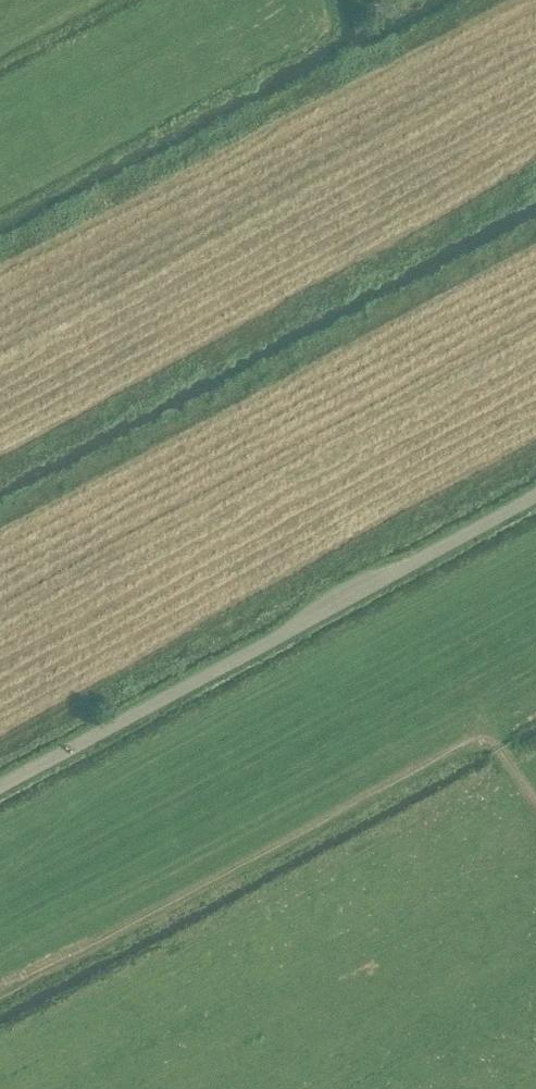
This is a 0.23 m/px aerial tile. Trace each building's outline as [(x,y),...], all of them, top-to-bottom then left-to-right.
[(372,6),(382,14),(390,4),(385,0),(377,0),(372,6)]
